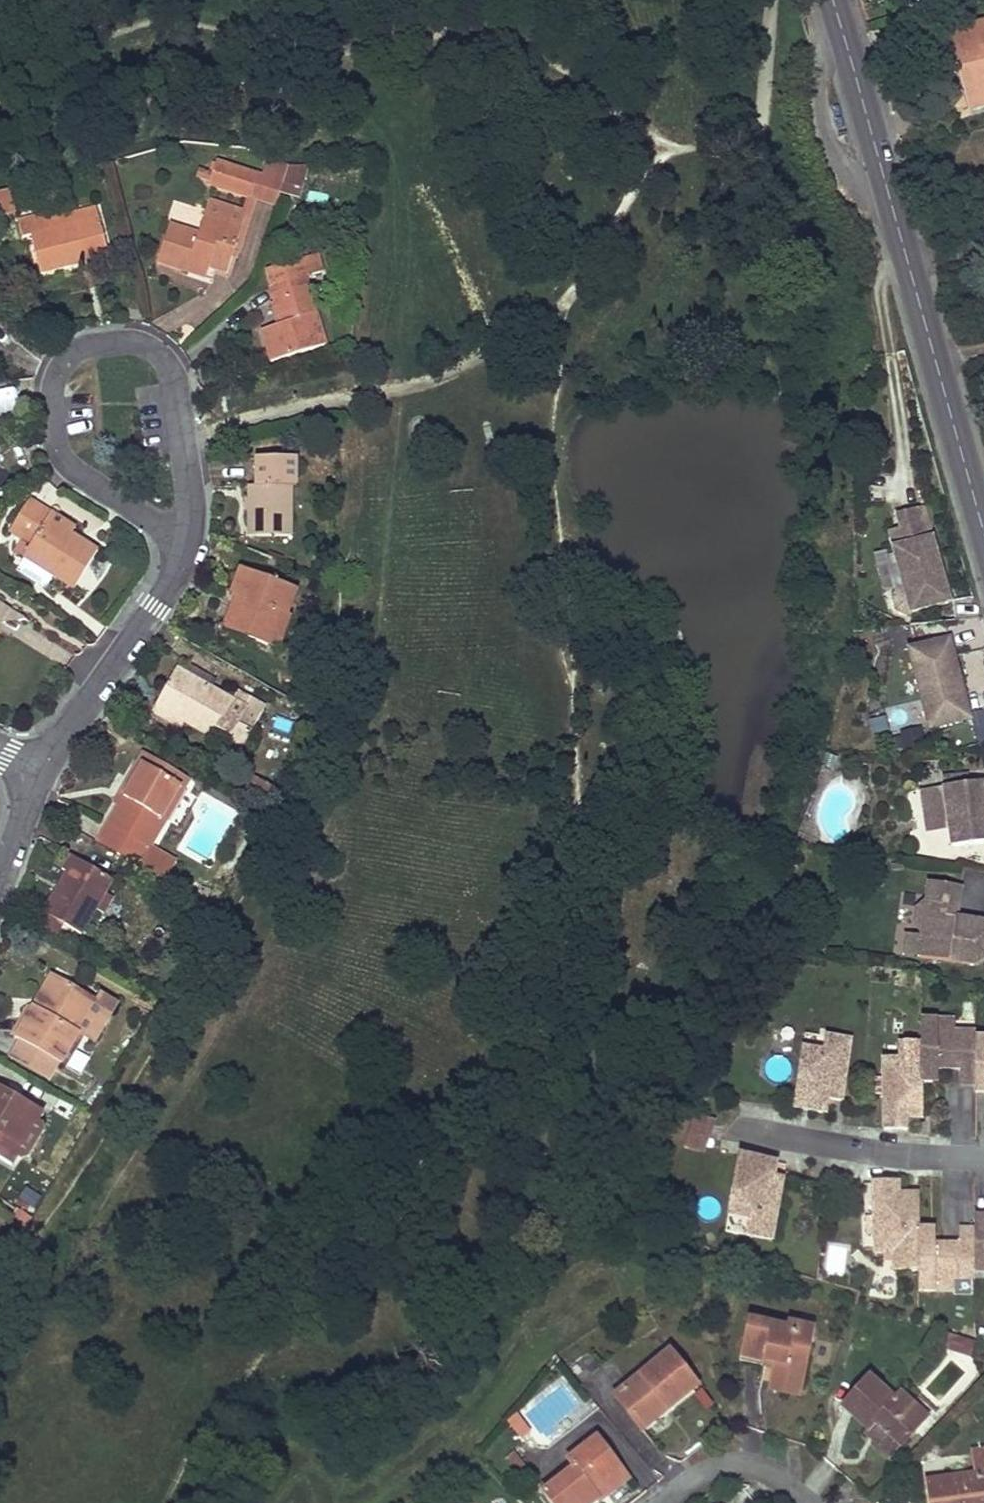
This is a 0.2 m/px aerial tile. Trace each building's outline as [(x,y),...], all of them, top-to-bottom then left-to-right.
[(952,35),(960,67),(966,65),(977,107),(983,105),(983,25),(952,35)] [(977,107),(966,65),(960,67),(972,108),(977,107)] [(279,191),(287,167),(267,158),(261,177),(216,163),(213,175),(211,181),(209,185),(249,197),(256,199),(275,205),(279,191)] [(300,197),(308,166),(287,167),(279,191),(300,197)] [(211,181),(213,175),(200,171),(198,177),(211,181)] [(9,189),(0,192),(0,217),(15,213),(9,189)] [(240,252),(256,199),(249,197),(244,211),(240,225),(241,226),(234,251),(240,252)] [(234,251),(241,226),(240,225),(244,211),(211,201),(206,215),(205,214),(198,234),(169,225),(158,262),(187,272),(190,261),(209,267),(227,273),(234,251)] [(52,229),(100,218),(97,209),(50,221),(52,229)] [(82,254),(107,248),(100,218),(52,229),(50,221),(48,214),(19,221),(23,238),(31,235),(41,274),(84,263),(82,254)] [(109,257),(107,248),(82,254),(84,263),(109,257)] [(326,345),(306,278),(321,273),(316,255),(268,270),(273,286),(270,288),(282,324),(262,330),(272,362),(326,345)] [(205,277),(209,267),(190,261),(187,272),(205,277)] [(796,404),(812,404),(808,399),(809,385),(800,385),(799,399),(796,404)] [(292,536),(292,487),(296,487),(296,459),(257,458),(257,486),(249,486),(249,536),(292,536)] [(74,589),(98,551),(72,534),(48,519),(52,513),(29,499),(10,530),(31,544),(30,546),(24,556),(52,575),(74,589)] [(950,601),(924,508),(897,516),(902,534),(891,537),(894,549),(893,549),(903,588),(898,589),(893,598),(896,610),(905,614),(950,601)] [(76,528),(52,513),(48,519),(72,534),(76,528)] [(24,556),(30,546),(23,542),(17,551),(24,556)] [(52,575),(24,556),(19,566),(20,572),(40,585),(47,584),(52,575)] [(292,616),(287,614),(296,589),(241,568),(231,595),(236,597),(243,599),(239,610),(232,608),(224,629),(279,650),(292,616)] [(239,610),(243,599),(236,597),(232,608),(239,610)] [(4,606),(0,612),(0,625),(26,621),(4,606)] [(960,698),(956,685),(962,684),(950,639),(908,650),(929,730),(972,718),(965,697),(960,698)] [(217,681),(189,665),(185,674),(212,689),(217,681)] [(252,733),(265,709),(237,693),(233,701),(212,689),(185,674),(176,669),(156,705),(185,721),(212,738),(217,729),(231,737),(239,725),(252,733)] [(965,697),(962,684),(956,685),(960,698),(965,697)] [(185,721),(156,705),(153,711),(182,727),(185,721)] [(983,740),(983,711),(973,714),(980,741),(983,740)] [(113,731),(119,722),(107,714),(101,723),(113,731)] [(886,731),(884,716),(870,719),(872,733),(886,731)] [(240,753),(252,733),(239,725),(231,737),(217,729),(212,738),(240,753)] [(921,726),(902,730),(904,742),(924,738),(921,726)] [(162,818),(180,787),(184,790),(190,780),(144,753),(139,762),(138,761),(128,778),(133,781),(119,805),(108,825),(127,837),(117,854),(164,882),(176,862),(151,847),(166,821),(162,818)] [(836,769),(837,759),(824,758),(823,767),(836,769)] [(119,805),(133,781),(128,778),(113,802),(119,805)] [(943,788),(952,847),(983,842),(983,782),(943,788)] [(166,821),(184,790),(180,787),(162,818),(166,821)] [(117,854),(127,837),(108,825),(97,842),(117,854)] [(933,847),(951,845),(949,831),(931,833),(933,847)] [(101,902),(106,893),(114,880),(97,870),(71,855),(63,869),(69,872),(46,912),(46,913),(36,930),(55,941),(65,924),(82,934),(84,930),(96,910),(101,902)] [(122,871),(103,860),(97,870),(114,880),(116,881),(122,871)] [(957,918),(958,913),(951,904),(960,897),(961,886),(928,882),(926,901),(916,909),(914,923),(923,934),(923,936),(920,957),(976,964),(983,958),(983,921),(957,918)] [(106,915),(115,898),(106,893),(101,902),(96,910),(106,915)] [(958,913),(960,897),(951,904),(958,913)] [(920,957),(923,936),(905,934),(902,955),(920,957)] [(43,1012),(62,980),(53,975),(34,1008),(43,1012)] [(94,1043),(117,1003),(100,993),(96,1000),(62,980),(43,1012),(34,1008),(16,1039),(20,1042),(59,1064),(60,1064),(78,1034),(84,1037),(94,1043)] [(955,1020),(937,1021),(938,1070),(960,1069),(960,1085),(976,1085),(975,1051),(975,1039),(975,1033),(954,1033),(955,1020)] [(937,1021),(921,1021),(921,1044),(899,1044),(899,1061),(892,1061),(883,1071),(884,1130),(907,1129),(908,1118),(921,1118),(921,1082),(938,1082),(938,1070),(937,1021)] [(67,1068),(84,1037),(78,1034),(60,1064),(67,1068)] [(841,1101),(850,1041),(805,1034),(795,1109),(826,1113),(828,1099),(841,1101)] [(975,1039),(975,1051),(983,1051),(983,1039),(975,1039)] [(59,1064),(20,1042),(11,1058),(50,1081),(59,1064)] [(975,1051),(976,1085),(975,1093),(983,1093),(983,1051),(975,1051)] [(28,1126),(37,1124),(38,1122),(43,1113),(0,1087),(0,1159),(11,1166),(16,1158),(18,1155),(16,1146),(28,1126)] [(713,1121),(695,1115),(685,1144),(703,1150),(713,1121)] [(29,1158),(44,1132),(42,1125),(38,1122),(37,1124),(28,1126),(16,1146),(18,1155),(16,1158),(21,1160),(29,1158)] [(772,1240),(783,1179),(775,1178),(777,1164),(740,1156),(726,1232),(772,1240)] [(898,1183),(873,1184),(875,1253),(894,1253),(895,1270),(918,1269),(918,1230),(918,1194),(898,1195),(898,1183)] [(31,1220),(16,1209),(11,1216),(26,1228),(31,1220)] [(21,1237),(26,1228),(11,1216),(4,1225),(21,1237)] [(974,1218),(974,1229),(975,1260),(983,1260),(983,1218),(974,1218)] [(935,1230),(918,1230),(918,1269),(918,1291),(953,1291),(953,1278),(975,1277),(975,1273),(975,1260),(974,1229),(959,1230),(959,1245),(935,1245),(935,1230)] [(846,1248),(828,1246),(825,1274),(843,1276),(846,1248)] [(975,1260),(975,1273),(983,1273),(983,1260),(975,1260)] [(803,1389),(815,1329),(788,1324),(787,1328),(748,1320),(740,1356),(763,1360),(773,1362),(772,1368),(769,1382),(803,1389)] [(975,1358),(979,1343),(947,1334),(943,1348),(975,1358)] [(669,1408),(697,1385),(670,1352),(615,1396),(637,1425),(665,1402),(669,1408)] [(927,1417),(900,1393),(894,1399),(869,1377),(843,1407),(868,1430),(875,1423),(902,1446),(927,1417)] [(802,1395),(803,1389),(769,1382),(768,1388),(802,1395)] [(642,1430),(669,1408),(665,1402),(637,1425),(642,1430)] [(530,1433),(522,1423),(515,1429),(522,1439),(530,1433)] [(902,1446),(875,1423),(868,1430),(866,1434),(892,1457),(902,1446)] [(620,1468),(597,1438),(568,1460),(574,1469),(543,1493),(551,1502),(591,1502),(598,1498),(592,1490),(620,1468)] [(971,1451),(974,1474),(924,1482),(927,1502),(983,1502),(983,1449),(971,1451)] [(539,1485),(514,1453),(508,1458),(533,1490),(539,1485)] [(600,1501),(628,1479),(620,1468),(592,1490),(598,1498),(600,1501)]
